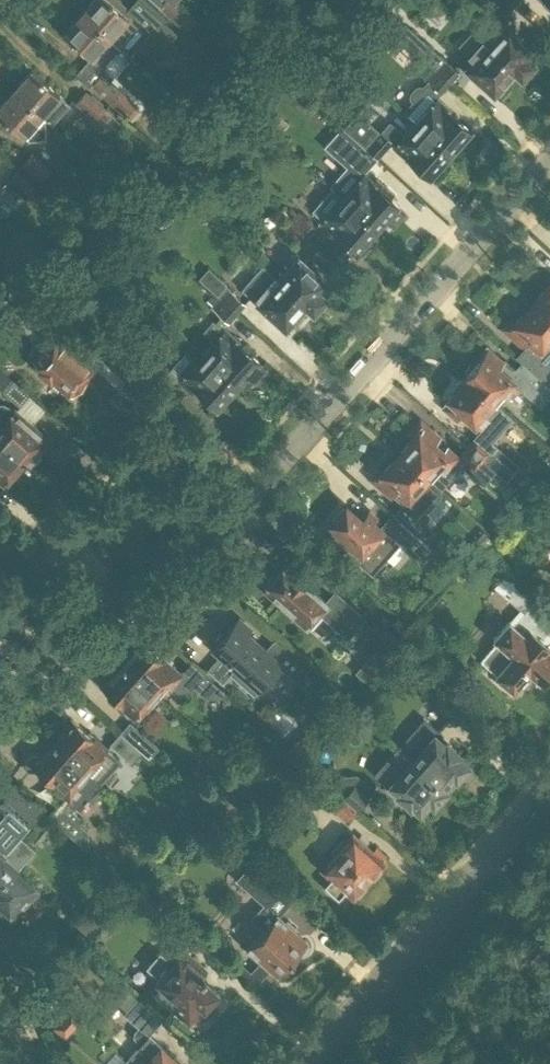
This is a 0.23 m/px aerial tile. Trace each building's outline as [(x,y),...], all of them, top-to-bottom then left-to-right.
[(118,0),(93,0),(81,13),(109,38),(120,48),(143,22),(118,0)] [(175,1),(173,0),(160,0),(159,2),(156,4),(180,25),(186,30),(195,20),(189,15),(189,14),(175,1)] [(517,3),(514,0),(494,0),(508,13),(517,3)] [(486,43),(517,73),(522,77),(535,63),(533,62),(541,53),(518,32),(521,29),(501,11),(492,21),(493,28),(497,32),(486,43)] [(120,48),(109,38),(81,13),(64,34),(90,58),(75,76),(89,88),(91,86),(126,117),(137,104),(110,81),(114,77),(102,67),(120,48)] [(176,31),(155,13),(144,26),(165,44),(176,31)] [(436,71),(451,84),(461,73),(399,18),(389,28),(390,29),(436,71)] [(465,50),(457,59),(494,92),(503,83),(506,85),(517,73),(486,43),(473,31),(460,45),(465,50)] [(53,126),(70,105),(32,71),(14,92),(40,114),(46,120),(53,126)] [(443,93),(451,84),(436,71),(423,86),(420,86),(418,86),(416,86),(415,88),(413,90),(411,92),(410,94),(410,97),(410,99),(411,101),(403,111),(415,121),(415,120),(453,154),(464,143),(460,139),(469,129),(435,99),(441,92),(443,93)] [(86,91),(75,104),(95,121),(96,119),(101,123),(109,114),(104,110),(106,108),(86,91)] [(40,114),(14,92),(0,109),(0,117),(23,137),(24,135),(29,140),(46,139),(46,120),(40,114)] [(344,128),(352,135),(378,159),(392,143),(394,145),(428,175),(436,166),(440,169),(453,154),(415,120),(415,121),(404,134),(390,122),(380,132),(358,112),(344,128)] [(347,158),(345,161),(351,167),(333,186),(343,195),(377,227),(384,218),(391,225),(404,211),(390,198),(394,194),(377,178),(373,183),(362,173),(368,167),(370,169),(378,159),(352,135),(338,150),(347,158)] [(21,165),(41,182),(52,169),(32,152),(21,165)] [(5,182),(25,200),(36,187),(16,170),(5,182)] [(377,227),(343,195),(333,186),(311,209),(356,250),(377,227)] [(290,220),(309,237),(318,227),(300,210),(290,220)] [(300,246),(309,237),(290,220),(282,230),(300,246)] [(275,277),(308,307),(313,312),(325,298),(324,297),(332,288),(324,281),(329,275),(319,266),(314,272),(298,257),(280,278),(277,275),(275,276),(275,277)] [(297,320),(308,307),(275,277),(275,276),(263,265),(242,289),(250,297),(285,327),(294,317),(297,320)] [(217,295),(227,285),(209,268),(200,278),(217,295)] [(549,318),(549,284),(533,303),(549,318)] [(220,298),(236,313),(247,300),(231,285),(220,298)] [(236,313),(220,298),(219,298),(214,294),(207,302),(212,306),(211,308),(220,316),(214,323),(212,322),(204,331),(214,340),(203,353),(192,344),(236,384),(245,374),(252,380),(264,367),(249,353),(252,349),(245,343),(241,347),(221,329),(227,322),(236,313)] [(503,328),(525,348),(531,340),(542,349),(549,340),(549,318),(533,303),(515,323),(511,320),(503,328)] [(58,348),(51,342),(36,360),(72,393),(92,370),(62,344),(58,348)] [(218,405),(236,384),(192,344),(184,353),(194,362),(178,380),(192,392),(197,387),(218,405)] [(533,372),(522,362),(515,370),(489,348),(463,376),(491,401),(494,403),(492,401),(502,390),(511,398),(519,389),(521,387),(525,390),(523,392),(541,407),(549,398),(549,387),(533,372)] [(485,415),(495,405),(494,403),(491,401),(463,376),(451,390),(453,392),(447,399),(449,401),(442,409),(457,421),(463,414),(481,431),(490,420),(485,415)] [(3,392),(20,406),(30,395),(13,381),(3,392)] [(9,406),(4,404),(0,404),(0,439),(24,460),(24,459),(29,463),(49,440),(14,410),(9,406)] [(430,480),(440,489),(441,488),(462,466),(482,484),(494,471),(467,447),(456,459),(446,451),(443,455),(432,446),(439,439),(420,422),(408,435),(413,438),(400,453),(427,477),(430,480)] [(494,471),(505,481),(518,467),(495,446),(490,452),(475,438),(467,447),(494,471)] [(4,482),(24,460),(0,439),(0,479),(4,482)] [(390,496),(392,494),(403,504),(396,512),(411,525),(419,515),(442,490),(441,488),(440,489),(430,480),(427,477),(400,453),(381,473),(377,469),(370,478),(390,496)] [(434,551),(422,541),(392,513),(380,526),(375,522),(379,517),(370,509),(363,517),(362,517),(359,519),(349,510),(346,513),(342,509),(331,521),(335,525),(327,535),(343,550),(344,550),(372,575),(400,545),(422,564),(434,551)] [(431,530),(419,515),(411,525),(396,512),(394,515),(422,540),(431,530)] [(325,603),(285,566),(265,589),(305,625),(317,613),(346,639),(363,620),(334,593),(325,603)] [(549,628),(549,615),(516,585),(507,596),(524,611),(512,624),(508,621),(492,639),(496,642),(481,660),(496,673),(494,676),(496,677),(497,682),(505,689),(510,690),(512,692),(529,672),(541,682),(542,679),(548,679),(549,676),(549,658),(543,651),(547,646),(540,640),(549,628)] [(230,674),(254,696),(280,667),(293,678),(307,680),(313,673),(275,638),(264,651),(246,635),(251,629),(239,618),(224,634),(221,634),(215,640),(216,644),(213,647),(214,648),(214,647),(221,653),(206,670),(221,684),(230,674)] [(376,635),(361,651),(378,665),(392,648),(376,635)] [(180,674),(141,640),(121,663),(155,694),(166,681),(177,691),(186,691),(191,685),(205,697),(223,696),(226,693),(191,661),(180,674)] [(135,716),(155,694),(121,663),(100,686),(135,716)] [(421,716),(395,745),(400,750),(398,752),(443,791),(467,764),(458,757),(460,755),(443,740),(442,741),(433,734),(436,729),(421,716)] [(71,719),(51,742),(85,772),(86,773),(90,777),(98,784),(99,783),(119,761),(71,719)] [(120,733),(141,751),(149,758),(159,747),(130,722),(120,733)] [(131,763),(141,751),(120,733),(110,744),(131,763)] [(272,777),(290,756),(271,738),(252,759),(272,777)] [(36,769),(67,796),(49,815),(86,849),(89,846),(89,830),(81,824),(81,817),(73,810),(76,807),(79,810),(102,786),(99,783),(98,784),(90,777),(86,773),(85,772),(51,742),(50,743),(49,742),(39,754),(37,752),(29,753),(24,759),(24,767),(27,770),(36,770),(36,769)] [(379,772),(389,782),(397,790),(394,793),(409,806),(412,803),(420,811),(428,802),(431,805),(443,791),(398,752),(388,763),(379,772)] [(368,796),(374,790),(357,775),(341,776),(331,787),(336,791),(326,802),(334,809),(333,810),(347,822),(370,797),(368,796)] [(26,829),(41,812),(14,788),(0,803),(0,805),(9,813),(26,829)] [(26,829),(9,813),(0,823),(0,857),(1,856),(5,852),(6,850),(7,849),(13,843),(20,836),(26,829)] [(360,839),(356,839),(351,834),(322,867),(331,875),(324,883),(339,896),(346,889),(353,896),(356,892),(360,892),(365,886),(365,883),(371,875),(375,875),(380,869),(380,865),(383,862),(381,861),(385,856),(375,848),(371,852),(364,846),(364,842),(360,839)] [(17,870),(35,849),(21,837),(14,844),(13,843),(7,849),(6,850),(5,852),(1,856),(0,857),(0,904),(11,915),(36,888),(17,870)] [(250,890),(264,902),(277,914),(292,897),(265,873),(250,890)] [(248,947),(278,973),(298,950),(300,950),(303,950),(305,950),(306,948),(307,946),(308,944),(307,942),(306,940),(277,914),(264,902),(252,915),(265,927),(248,947)] [(87,935),(102,919),(89,907),(74,924),(87,935)] [(160,978),(157,982),(165,989),(159,997),(173,1010),(178,1005),(178,1004),(192,1016),(201,1006),(203,1007),(205,1009),(218,994),(202,980),(205,976),(193,965),(191,964),(195,960),(193,958),(176,943),(164,956),(160,953),(148,967),(160,978)] [(148,1033),(161,1019),(138,998),(124,1014),(138,1027),(134,1032),(133,1037),(140,1043),(127,1057),(135,1063),(182,1063),(148,1033)] [(67,1036),(83,1018),(72,1009),(56,1027),(67,1036)]
